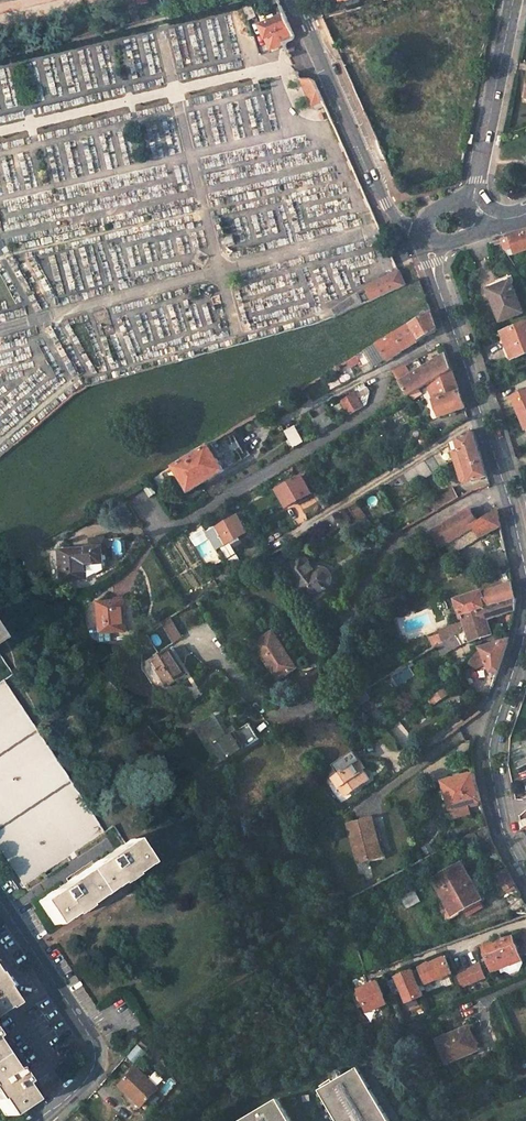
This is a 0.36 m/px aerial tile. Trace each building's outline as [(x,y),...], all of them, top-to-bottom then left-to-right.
[(341,31),(392,19),(389,2),(326,16),(333,44),(344,42),(341,31)] [(249,3),(242,6),(248,21),(256,17),(249,3)] [(277,18),(275,13),(270,15),(272,19),(259,26),(265,38),(272,35),(277,47),(285,44),(291,41),(292,41),(293,40),(294,38),(294,37),(294,36),(284,15),(277,18)] [(270,50),(277,47),(272,35),(265,38),(270,50)] [(374,132),(392,125),(364,57),(346,64),(374,132)] [(314,111),(325,107),(314,82),(313,81),(312,80),(311,79),(309,79),(299,78),(314,111)] [(525,249),(525,230),(502,238),(509,255),(525,249)] [(509,255),(502,238),(494,240),(500,257),(509,255)] [(398,272),(367,287),(374,302),(405,287),(398,272)] [(522,311),(509,281),(496,286),(497,290),(489,293),(500,321),(522,311)] [(323,317),(326,323),(332,320),(336,320),(367,306),(361,294),(335,312),(323,317)] [(435,324),(432,313),(359,356),(366,368),(374,363),(375,366),(388,361),(438,331),(435,324)] [(503,332),(514,358),(525,353),(525,323),(503,332)] [(446,356),(411,377),(406,370),(410,368),(408,364),(394,372),(409,396),(428,385),(452,371),(446,356)] [(452,371),(428,385),(439,417),(466,408),(463,400),(452,371)] [(521,414),(525,411),(525,390),(513,395),(521,414)] [(356,394),(343,401),(351,415),(364,407),(356,394)] [(314,420),(321,431),(327,428),(320,416),(314,420)] [(304,441),(296,427),(285,432),(294,447),(304,441)] [(474,430),(453,443),(457,458),(465,483),(487,476),(485,469),(474,430)] [(212,442),(175,464),(190,492),(227,469),(212,442)] [(424,479),(452,462),(457,458),(453,443),(442,450),(407,471),(413,480),(421,474),(424,479)] [(460,484),(465,483),(457,458),(452,462),(457,482),(460,484)] [(413,480),(407,471),(399,476),(405,485),(413,480)] [(162,488),(169,484),(163,474),(157,478),(162,488)] [(302,476),(276,491),(286,508),(311,493),(302,476)] [(452,491),(433,501),(437,510),(460,498),(453,486),(450,488),(452,491)] [(354,504),(349,507),(359,524),(372,531),(363,514),(361,516),(354,504)] [(469,508),(436,530),(444,544),(473,526),(480,537),(501,526),(499,520),(497,510),(478,522),(469,508)] [(332,531),(349,521),(343,511),(325,522),(332,531)] [(248,533),(239,516),(206,534),(216,552),(248,533)] [(444,544),(451,555),(480,537),(473,526),(444,544)] [(440,547),(444,544),(436,530),(431,533),(440,547)] [(106,569),(104,546),(61,549),(63,581),(91,579),(90,576),(106,569)] [(315,571),(302,555),(286,567),(319,611),(335,599),(326,587),(329,584),(330,581),(330,577),(330,575),(328,572),(324,570),(320,569),(317,570),(315,571)] [(229,569),(216,577),(221,586),(234,578),(229,569)] [(512,582),(457,600),(461,615),(515,597),(512,582)] [(463,620),(466,628),(455,634),(461,643),(461,645),(471,642),(493,635),(492,634),(496,633),(491,618),(513,611),(515,597),(461,615),(463,620)] [(126,599),(98,601),(100,632),(128,630),(126,599)] [(164,625),(174,643),(183,638),(173,620),(164,625)] [(455,634),(466,628),(463,620),(439,629),(443,641),(455,634)] [(296,667),(272,632),(255,644),(278,680),(296,667)] [(443,641),(436,646),(443,654),(461,643),(455,634),(443,641)] [(495,679),(508,640),(480,648),(478,649),(469,665),(477,670),(488,664),(495,679)] [(153,660),(169,686),(186,675),(170,649),(153,660)] [(21,885),(103,832),(3,681),(0,683),(0,853),(21,885)] [(367,688),(358,694),(363,702),(372,696),(367,688)] [(345,702),(333,709),(337,716),(350,709),(345,702)] [(215,716),(197,727),(218,763),(259,738),(250,723),(228,736),(215,716)] [(360,771),(358,768),(355,763),(362,757),(356,749),(334,764),(340,772),(334,777),(340,786),(344,783),(351,792),(370,778),(364,769),(360,771)] [(362,757),(355,763),(358,768),(365,763),(362,757)] [(446,792),(430,796),(435,815),(481,803),(477,789),(475,782),(474,774),(444,782),(446,792)] [(344,783),(340,786),(347,795),(351,792),(344,783)] [(373,842),(376,841),(370,819),(346,826),(357,865),(378,859),(373,842)] [(376,841),(373,842),(378,859),(384,857),(380,840),(376,841)] [(128,842),(35,902),(50,925),(60,919),(128,874),(143,865),(128,842)] [(454,915),(481,900),(462,865),(435,880),(454,915)] [(516,886),(507,869),(497,874),(506,891),(516,886)] [(513,936),(482,947),(491,971),(522,960),(513,936)] [(421,969),(414,972),(420,986),(427,983),(428,984),(453,974),(447,957),(421,968),(421,969)] [(480,964),(458,973),(463,986),(486,977),(480,964)] [(414,972),(414,971),(397,977),(398,978),(390,982),(394,994),(403,991),(408,1003),(424,997),(420,986),(414,972)] [(388,1004),(379,981),(359,989),(360,991),(353,993),(358,1008),(366,1005),(368,1012),(388,1004)] [(8,1002),(2,992),(0,989),(0,1007),(8,1002)] [(451,1060),(483,1047),(476,1033),(473,1025),(441,1039),(451,1060)] [(150,1053),(140,1044),(129,1057),(139,1065),(150,1053)] [(358,1067),(320,1090),(339,1120),(390,1120),(358,1067)] [(22,1104),(10,1086),(14,1083),(3,1068),(0,1070),(0,1118),(22,1104)] [(160,1090),(138,1069),(124,1084),(121,1086),(145,1108),(160,1090)] [(279,1099),(242,1120),(292,1120),(279,1099)]
